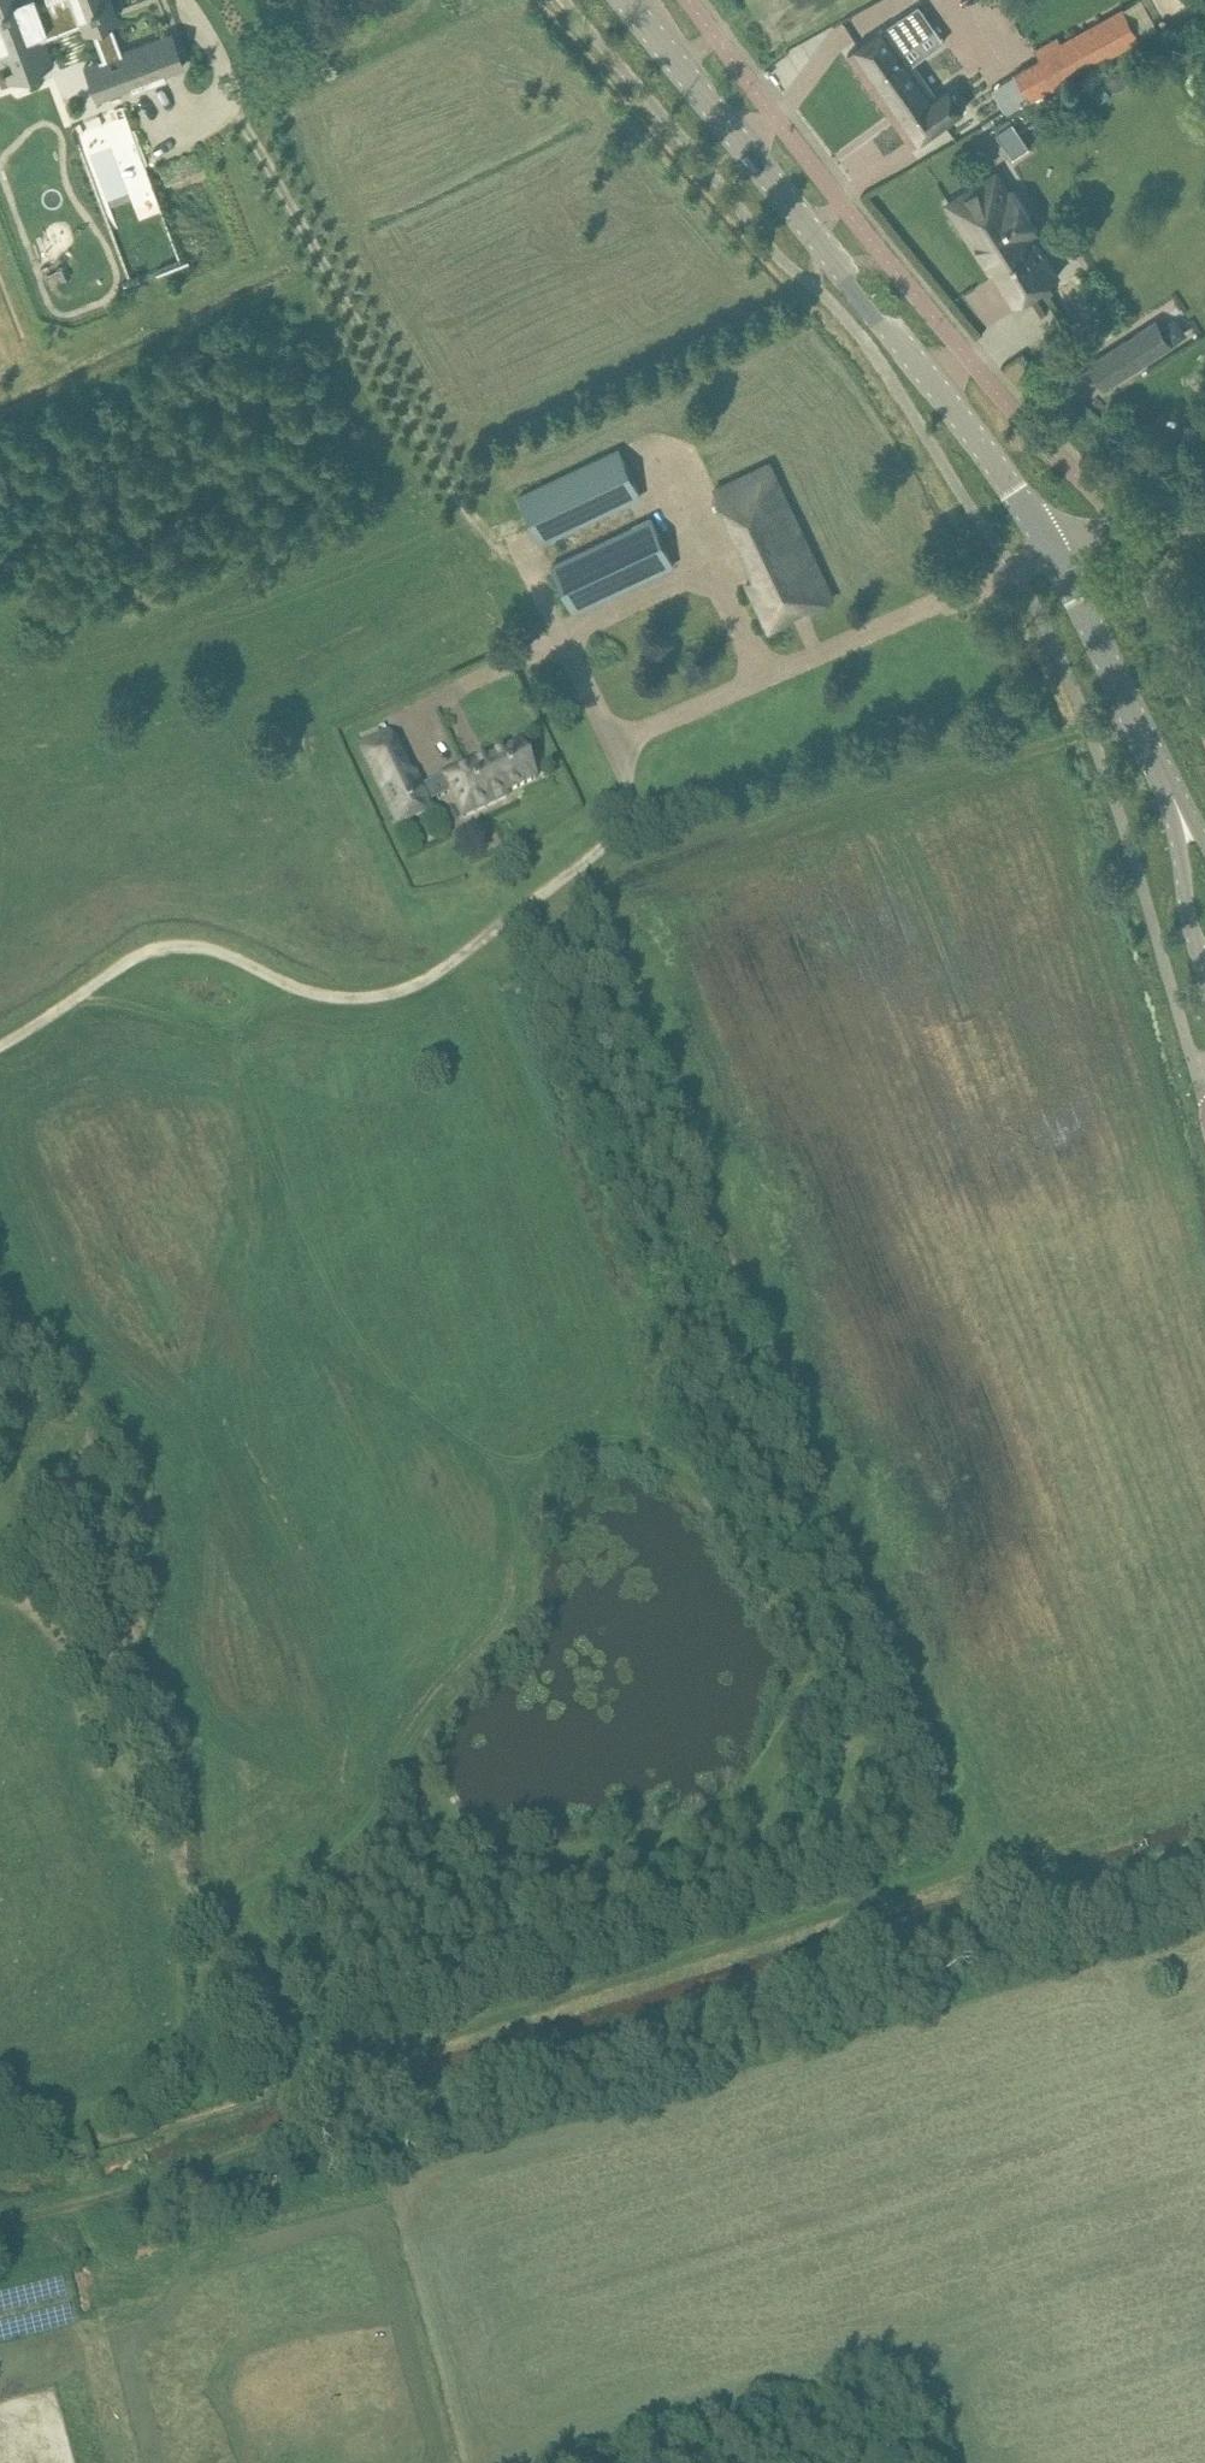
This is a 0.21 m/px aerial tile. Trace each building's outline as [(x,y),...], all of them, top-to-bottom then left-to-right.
[(2,44),(0,45),(0,63),(45,46),(41,37),(81,22),(82,25),(90,22),(104,59),(96,62),(108,94),(130,86),(132,92),(167,79),(165,73),(181,68),(169,34),(121,53),(107,16),(115,13),(111,0),(0,0),(0,40),(2,44)] [(913,145),(965,109),(950,87),(936,97),(903,51),(936,28),(920,5),(848,53),(913,145)] [(1124,7),(1062,41),(1059,36),(1035,49),(1040,58),(992,88),(1007,114),(1042,94),(1142,38),(1124,7)] [(1012,124),(997,134),(1013,159),(1029,148),(1012,124)] [(948,204),(971,239),(974,237),(1016,303),(1037,289),(1028,275),(1050,261),(1032,233),(1038,229),(1013,190),(1001,198),(988,178),(948,204)] [(1156,321),(1089,363),(1104,388),(1171,346),(1156,321)] [(519,496),(541,543),(641,496),(619,449),(519,496)] [(756,575),(747,580),(770,628),(791,618),(789,614),(805,607),(807,611),(833,598),(770,463),(715,489),(756,575)] [(652,519),(552,566),(574,612),(674,565),(652,519)] [(508,793),(539,779),(521,740),(473,763),(471,758),(440,772),(442,775),(441,775),(441,776),(423,785),(417,770),(412,772),(395,736),(394,737),(389,728),(358,742),(360,748),(358,749),(396,829),(436,811),(431,801),(448,793),(461,820),(510,797),(508,793)] [(78,2320),(68,2273),(0,2287),(0,2336),(78,2320)]
